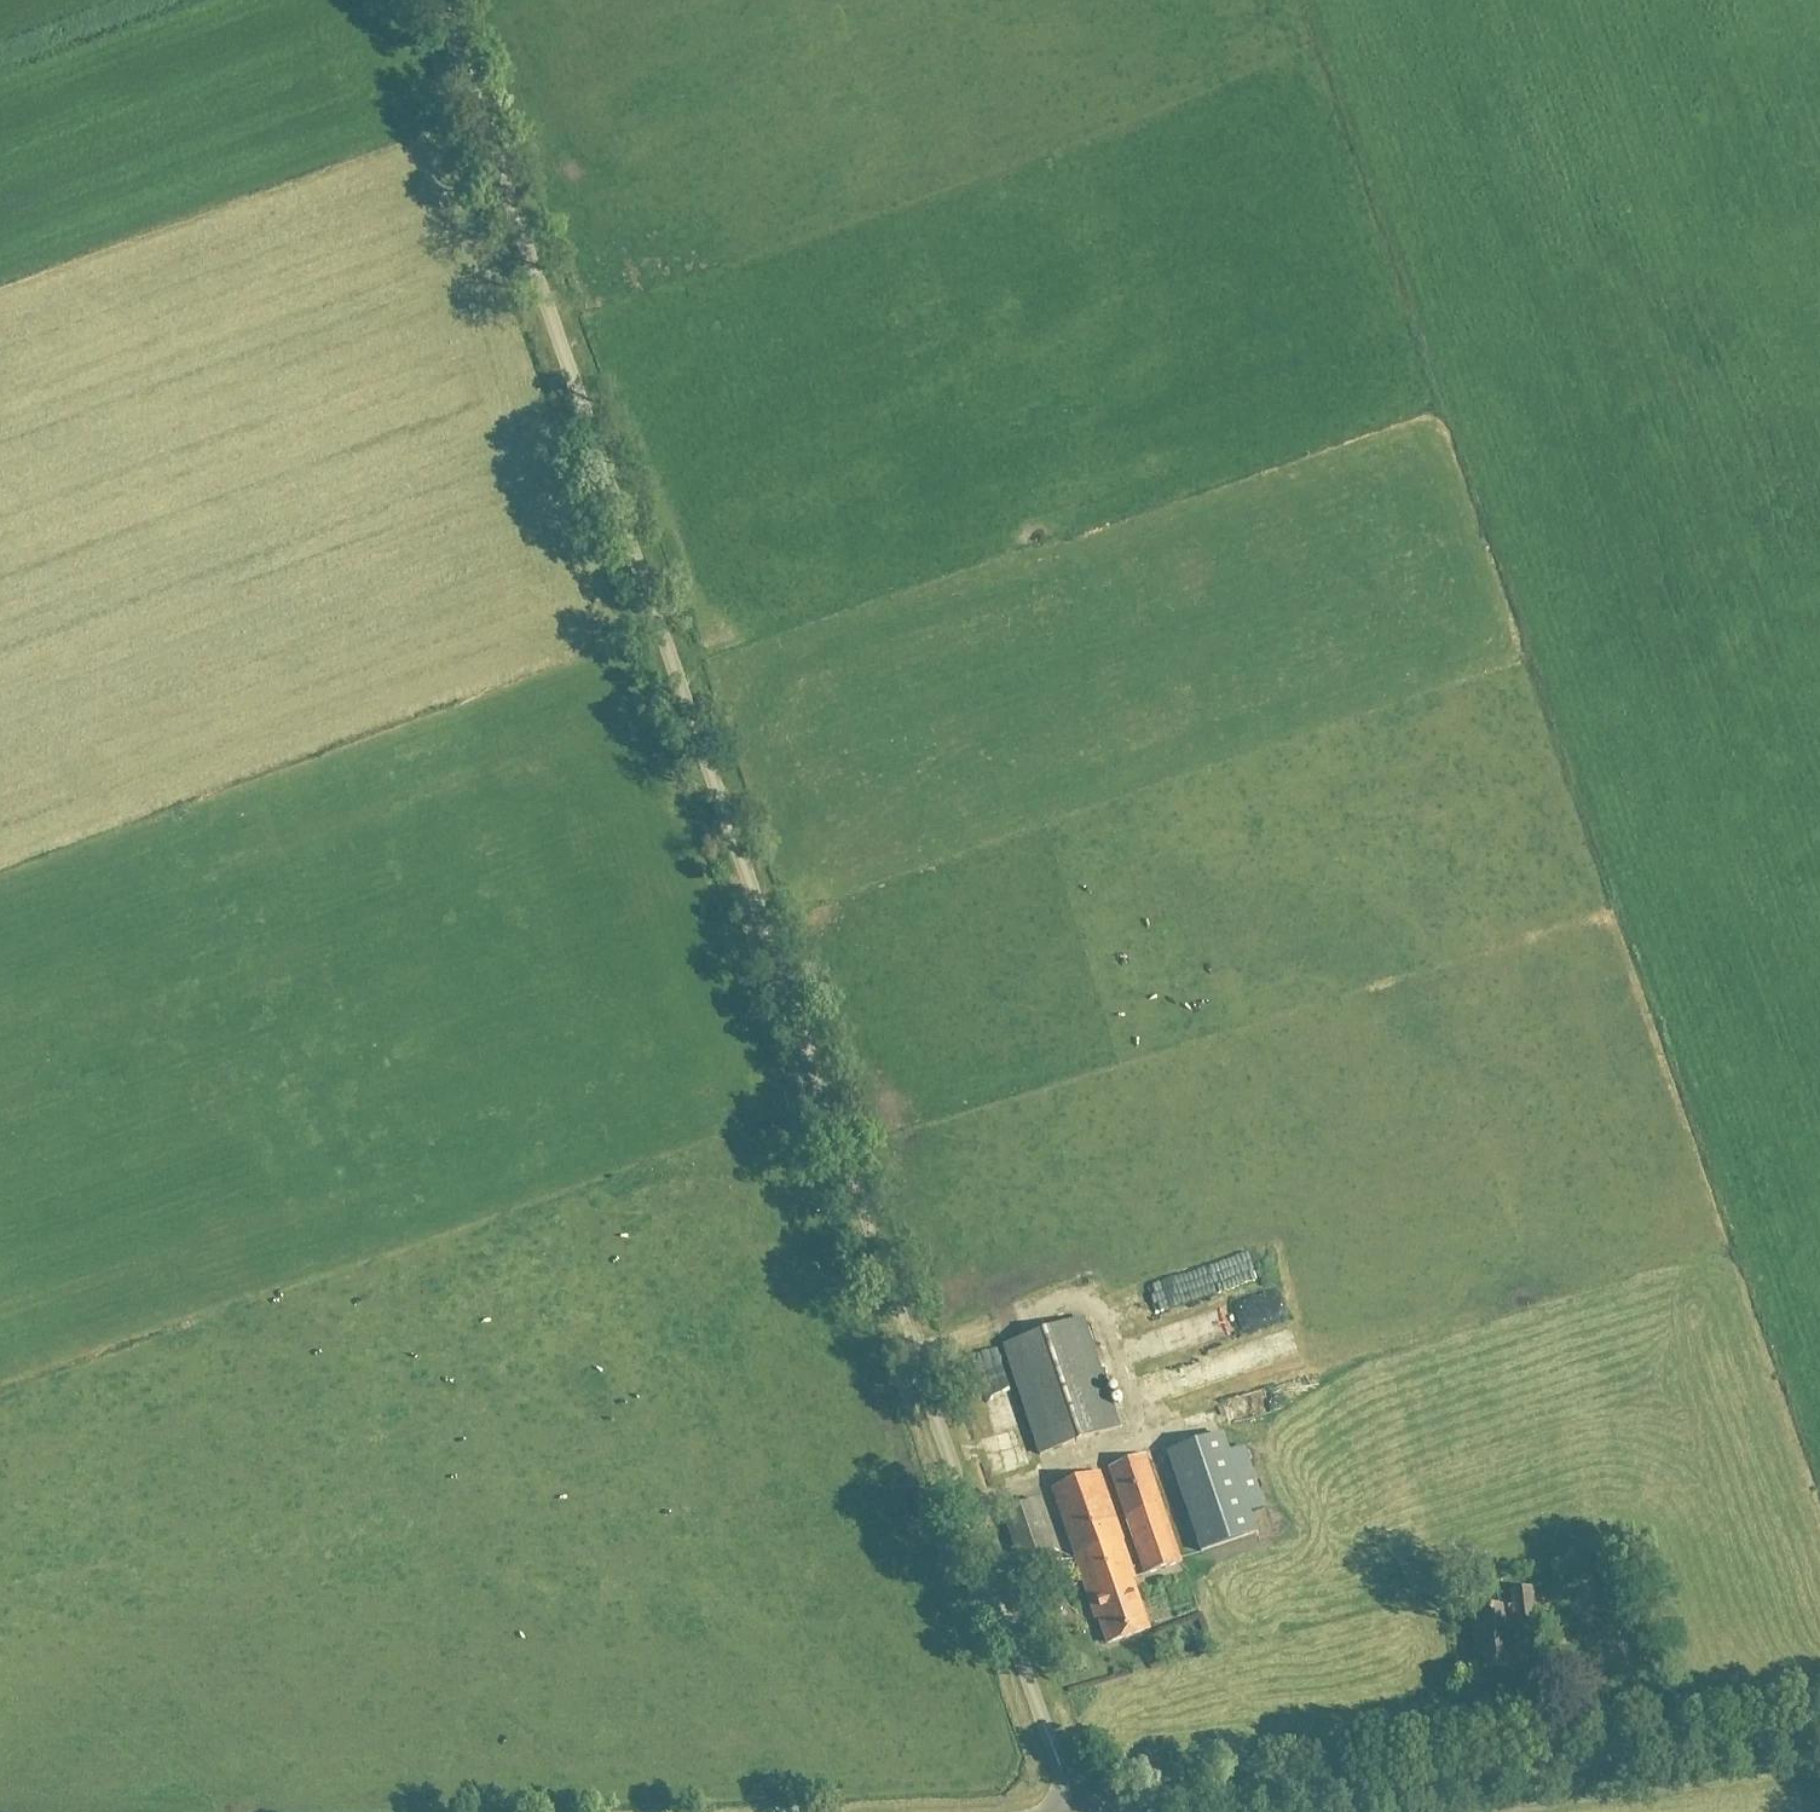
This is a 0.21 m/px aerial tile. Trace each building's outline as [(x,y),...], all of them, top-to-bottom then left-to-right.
[(1201,1285),(1215,1281),(1208,1260),(1194,1265),(1201,1285)] [(1167,1269),(1139,1283),(1147,1298),(1175,1284),(1167,1269)] [(1216,1308),(1224,1331),(1288,1308),(1279,1285),(1216,1308)] [(1184,1313),(1195,1338),(1211,1330),(1200,1306),(1184,1313)] [(1082,1321),(1003,1348),(1040,1455),(1119,1428),(1082,1321)] [(958,1335),(973,1396),(996,1391),(981,1329),(958,1335)] [(1245,1448),(1227,1453),(1221,1436),(1168,1454),(1201,1553),(1254,1535),(1247,1513),(1266,1509),(1245,1448)] [(1145,1457),(1109,1469),(1145,1576),(1181,1564),(1145,1457)] [(1122,1542),(1098,1473),(1049,1490),(1091,1613),(1095,1612),(1106,1645),(1147,1631),(1130,1581),(1134,1579),(1121,1542),(1122,1542)] [(1034,1503),(1003,1514),(1021,1569),(1053,1558),(1034,1503)] [(1511,1610),(1471,1614),(1476,1670),(1515,1667),(1511,1629),(1533,1626),(1530,1591),(1509,1593),(1511,1610)]
